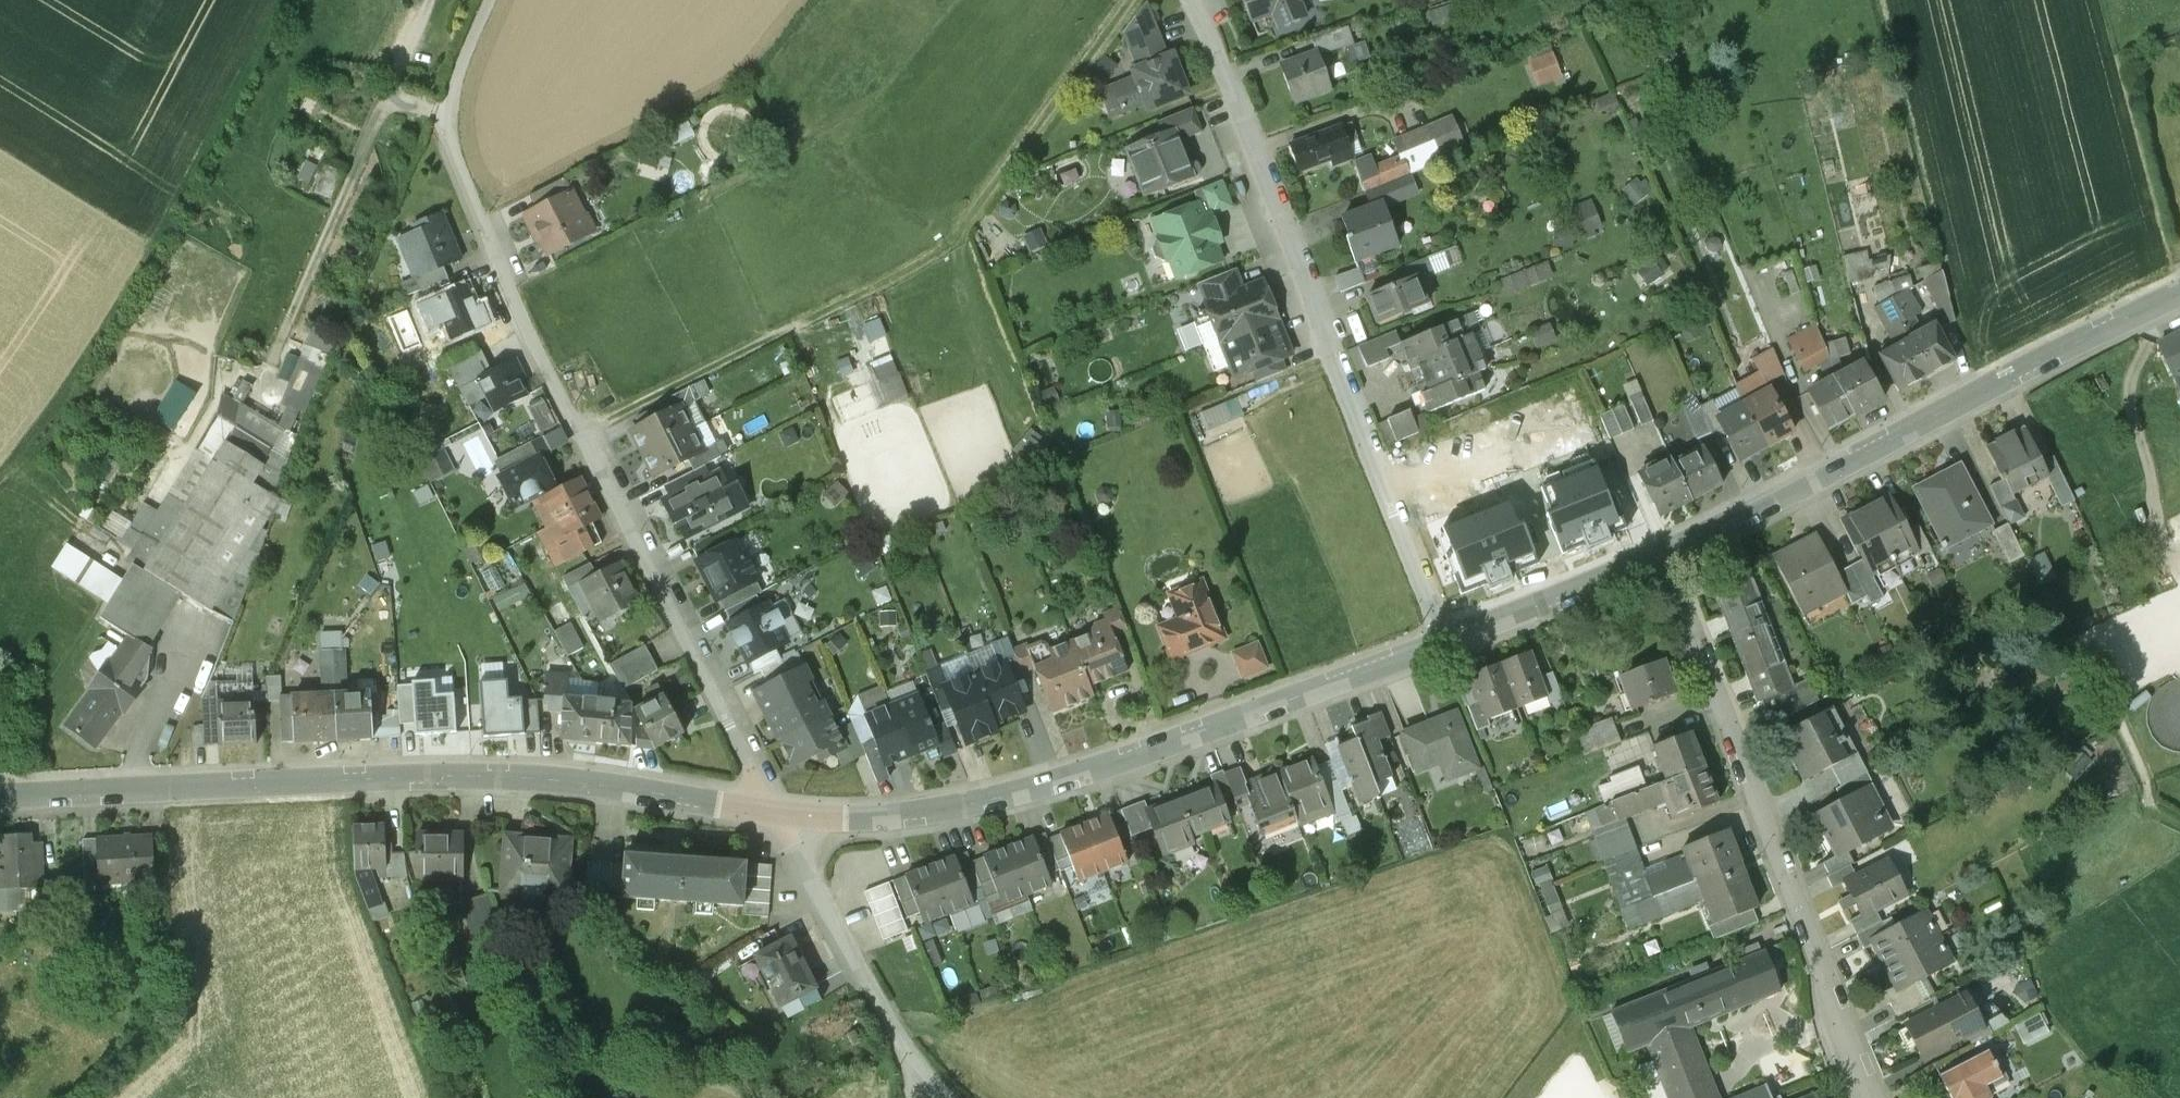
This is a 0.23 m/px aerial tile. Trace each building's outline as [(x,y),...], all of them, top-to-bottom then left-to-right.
[(1257,37),(1305,17),(1298,0),(1242,0),(1257,37)] [(1145,9),(1124,37),(1133,60),(1149,53),(1156,50),(1161,49),(1145,9)] [(1346,29),(1312,39),(1317,55),(1318,55),(1351,45),(1346,29)] [(1555,49),(1528,59),(1538,86),(1566,76),(1555,49)] [(1153,64),(1131,72),(1135,81),(1111,91),(1120,114),(1144,104),(1147,112),(1187,96),(1171,56),(1161,61),(1156,50),(1149,53),(1153,64)] [(1317,55),(1281,67),(1293,103),(1330,91),(1318,55),(1317,55)] [(1192,108),(1155,123),(1161,136),(1162,140),(1170,137),(1173,145),(1178,143),(1179,143),(1202,134),(1192,108)] [(1377,169),(1372,157),(1353,164),(1364,191),(1443,160),(1441,155),(1464,146),(1453,119),(1399,141),(1402,150),(1401,150),(1404,158),(1377,169)] [(1350,124),(1288,147),(1298,173),(1330,161),(1332,167),(1352,160),(1346,144),(1356,140),(1350,124)] [(1162,140),(1161,136),(1123,152),(1142,199),(1193,179),(1195,177),(1196,174),(1196,171),(1195,168),(1193,165),(1190,164),(1187,164),(1179,143),(1178,143),(1173,145),(1170,137),(1162,140)] [(329,160),(315,190),(332,198),(345,168),(329,160)] [(316,167),(308,163),(301,177),(309,181),(316,167)] [(565,176),(530,194),(536,207),(571,190),(565,176)] [(1221,181),(1191,193),(1197,207),(1202,218),(1210,215),(1211,216),(1231,208),(1221,181)] [(536,207),(530,211),(528,219),(533,229),(539,231),(549,252),(588,232),(581,219),(583,214),(571,190),(536,207)] [(1381,206),(1344,221),(1351,239),(1347,240),(1356,263),(1398,246),(1381,206)] [(1197,207),(1154,224),(1161,241),(1153,243),(1150,252),(1153,260),(1162,264),(1169,261),(1176,279),(1180,277),(1184,281),(1195,276),(1196,271),(1220,261),(1214,245),(1221,242),(1211,216),(1210,215),(1202,218),(1197,207)] [(442,268),(460,261),(441,213),(414,223),(417,232),(400,238),(415,278),(442,268)] [(344,250),(341,258),(346,261),(350,253),(344,250)] [(1427,258),(1383,275),(1389,289),(1415,278),(1416,280),(1433,273),(1427,258)] [(1941,261),(1923,266),(1940,322),(1957,317),(1941,261)] [(1502,275),(1506,291),(1554,278),(1550,262),(1502,275)] [(1341,290),(1365,281),(1359,266),(1336,275),(1341,290)] [(415,278),(401,284),(407,297),(422,290),(446,280),(442,268),(415,278)] [(1233,270),(1199,284),(1207,305),(1241,291),(1233,270)] [(1389,289),(1367,298),(1378,326),(1427,307),(1416,280),(1415,278),(1389,289)] [(446,280),(422,290),(428,305),(438,301),(438,299),(452,293),(446,280)] [(1207,305),(1205,306),(1209,318),(1193,325),(1202,348),(1276,318),(1262,283),(1241,291),(1207,305)] [(338,287),(332,285),(330,293),(336,295),(338,287)] [(452,293),(438,299),(438,301),(447,322),(445,323),(453,341),(483,327),(466,287),(452,293)] [(1906,290),(1891,298),(1903,321),(1913,316),(1919,313),(1906,290)] [(1866,297),(1852,300),(1860,332),(1874,329),(1866,297)] [(1891,298),(1874,308),(1886,331),(1900,323),(1903,321),(1891,298)] [(1456,323),(1398,346),(1405,364),(1409,372),(1416,369),(1423,386),(1415,389),(1425,413),(1482,389),(1475,372),(1484,368),(1471,338),(1476,336),(1479,332),(1476,324),(1481,322),(1477,313),(1455,322),(1456,323)] [(1934,325),(1919,333),(1918,325),(1913,316),(1903,321),(1900,323),(1908,339),(1906,340),(1925,375),(1953,360),(1934,325)] [(864,323),(871,341),(887,335),(880,317),(864,323)] [(1276,318),(1202,348),(1212,374),(1229,367),(1234,379),(1253,372),(1279,361),(1291,356),(1276,318)] [(326,325),(320,323),(316,331),(323,334),(326,325)] [(1897,345),(1877,356),(1896,391),(1925,375),(1906,340),(1908,339),(1900,323),(1886,331),(1892,341),(1897,345)] [(1836,335),(1822,343),(1827,359),(1850,347),(1839,328),(1834,331),(1836,335)] [(1398,346),(1393,332),(1377,339),(1387,362),(1405,364),(1398,346)] [(2157,343),(2177,383),(2179,382),(2179,332),(2157,343)] [(1377,339),(1355,347),(1365,371),(1387,362),(1377,339)] [(1822,343),(1800,355),(1798,351),(1794,353),(1805,372),(1827,359),(1822,343)] [(1355,347),(1346,351),(1355,375),(1365,371),(1355,347)] [(1773,349),(1751,362),(1760,377),(1765,386),(1767,385),(1784,375),(1773,349)] [(834,396),(843,419),(908,394),(893,356),(851,372),(857,387),(834,396)] [(302,360),(284,404),(287,406),(276,429),(276,430),(286,434),(316,365),(302,360)] [(515,361),(479,380),(487,395),(492,392),(500,409),(526,396),(514,374),(520,371),(515,361)] [(1279,361),(1253,372),(1257,382),(1284,372),(1279,361)] [(1861,365),(1834,380),(1853,416),(1880,401),(1861,365)] [(1760,377),(1736,388),(1743,404),(1769,390),(1767,385),(1765,386),(1760,377)] [(243,380),(231,404),(240,408),(252,385),(243,380)] [(1834,380),(1807,395),(1820,420),(1826,431),(1853,416),(1834,380)] [(694,385),(659,403),(665,414),(681,406),(682,408),(700,398),(694,385)] [(1769,390),(1743,404),(1747,414),(1765,447),(1792,432),(1769,390)] [(1807,395),(1796,401),(1809,426),(1820,420),(1807,395)] [(1643,397),(1632,401),(1642,426),(1653,421),(1643,397)] [(1712,400),(1698,406),(1709,433),(1723,427),(1717,418),(1721,416),(1712,400)] [(1698,406),(1696,402),(1684,407),(1698,438),(1709,433),(1698,406)] [(276,429),(240,408),(231,404),(230,403),(222,418),(236,426),(215,460),(257,487),(256,487),(271,497),(272,497),(295,437),(286,434),(276,430),(276,429)] [(1624,405),(1599,415),(1609,440),(1634,429),(1624,405)] [(1721,416),(1717,418),(1723,427),(1727,435),(1726,435),(1740,460),(1765,447),(1747,414),(1742,405),(1721,416)] [(665,414),(632,431),(644,453),(692,429),(682,408),(681,406),(665,414)] [(1407,410),(1385,420),(1394,443),(1417,433),(1411,419),(1407,410)] [(1428,419),(1419,415),(1411,419),(1417,433),(1431,427),(1428,419)] [(203,453),(132,565),(144,573),(145,571),(144,571),(214,460),(215,460),(236,426),(222,418),(201,452),(203,453)] [(1385,420),(1375,424),(1384,447),(1394,443),(1385,420)] [(692,429),(644,453),(655,476),(688,459),(704,451),(703,450),(692,429)] [(2020,429),(1985,446),(2000,478),(2001,480),(2003,479),(2009,492),(2010,492),(2044,476),(2045,475),(2039,463),(2036,457),(2034,458),(2020,429)] [(542,437),(500,458),(508,473),(545,454),(545,455),(550,452),(542,437)] [(714,444),(703,450),(704,451),(688,459),(693,471),(702,467),(721,457),(714,444)] [(1625,541),(1611,497),(1549,517),(1525,447),(1468,465),(1462,444),(1446,450),(1481,556),(1480,556),(1490,586),(1510,579),(1510,578),(1625,541)] [(1705,447),(1672,464),(1690,500),(1723,483),(1705,447)] [(545,454),(508,473),(501,476),(513,499),(512,500),(513,504),(515,503),(516,505),(554,485),(547,472),(552,469),(545,455),(545,454)] [(2073,501),(2052,457),(2039,463),(2045,475),(2044,476),(2059,508),(2073,501)] [(214,460),(144,571),(145,571),(177,591),(187,597),(256,487),(257,487),(215,460),(214,460)] [(1670,460),(1640,475),(1661,515),(1690,500),(1672,464),(1670,460)] [(693,471),(666,485),(673,497),(708,479),(702,467),(693,471)] [(1964,469),(1933,484),(1931,480),(1914,489),(1942,543),(1936,546),(1937,549),(1944,546),(1945,549),(1947,548),(1945,545),(1953,542),(1954,543),(1991,525),(1964,469)] [(708,479),(673,497),(681,512),(675,515),(686,537),(734,513),(727,498),(731,496),(719,474),(708,479)] [(2003,479),(2001,480),(2000,478),(1988,484),(2000,509),(2015,502),(2010,492),(2009,492),(2003,479)] [(579,479),(545,496),(558,522),(565,535),(576,530),(599,518),(579,479)] [(256,487),(187,597),(210,611),(235,571),(279,501),(272,497),(271,497),(256,487)] [(1906,531),(1888,498),(1865,510),(1893,563),(1916,552),(1916,551),(1906,531)] [(1893,563),(1865,510),(1843,522),(1863,560),(1870,575),(1871,574),(1893,563)] [(558,522),(538,532),(556,566),(601,543),(594,530),(580,537),(576,530),(565,535),(558,522)] [(1917,526),(1906,531),(1916,551),(1916,552),(1918,556),(1930,550),(1917,526)] [(2009,527),(1993,534),(2008,565),(2023,558),(2009,527)] [(1817,534),(1797,544),(1799,547),(1774,560),(1799,607),(1815,599),(1818,606),(1845,592),(1847,591),(1837,572),(1817,534)] [(728,543),(722,546),(721,550),(697,562),(698,564),(700,563),(710,582),(708,584),(717,601),(720,600),(757,581),(760,579),(747,555),(742,557),(735,543),(732,545),(728,543)] [(1870,575),(1863,560),(1851,566),(1867,597),(1880,590),(1871,574),(1870,575)] [(589,564),(563,577),(569,589),(579,584),(595,575),(589,564)] [(144,573),(132,565),(100,618),(130,637),(143,646),(144,645),(177,591),(145,571),(144,573)] [(633,600),(615,565),(595,575),(579,584),(596,616),(599,622),(623,610),(621,606),(633,600)] [(1851,566),(1850,565),(1837,572),(1847,591),(1845,592),(1852,606),(1867,598),(1867,597),(1851,566)] [(1748,570),(1713,583),(1736,644),(1734,645),(1757,703),(1794,689),(1793,687),(1783,691),(1760,631),(1770,627),(1748,570)] [(235,571),(210,611),(233,622),(251,579),(235,571)] [(105,573),(91,593),(103,600),(116,580),(105,573)] [(757,581),(720,600),(726,611),(757,596),(763,593),(757,581)] [(579,584),(569,589),(586,622),(596,616),(579,584)] [(1201,585),(1171,597),(1182,622),(1160,631),(1172,659),(1223,639),(1201,585)] [(757,596),(726,611),(731,623),(763,607),(757,596)] [(731,623),(729,624),(748,663),(787,644),(786,641),(802,633),(785,599),(769,607),(768,605),(731,623)] [(1117,608),(1102,614),(1105,620),(1107,627),(1109,626),(1113,636),(1126,630),(1117,608)] [(1105,620),(1093,625),(1091,630),(1092,633),(1070,642),(1088,686),(1089,686),(1127,671),(1113,636),(1109,626),(1107,627),(1105,620)] [(569,627),(554,635),(567,660),(582,652),(569,627)] [(130,637),(91,689),(93,690),(67,725),(95,746),(121,711),(123,713),(143,686),(141,684),(145,678),(149,648),(144,645),(143,646),(130,637)] [(1013,650),(1009,640),(995,646),(1003,663),(1004,663),(1010,678),(1022,673),(1013,650)] [(1049,651),(1046,644),(1041,642),(1028,648),(1032,657),(1030,658),(1034,668),(1052,713),(1093,696),(1089,686),(1088,686),(1070,642),(1049,651)] [(1027,644),(1013,650),(1022,673),(1034,668),(1030,658),(1032,657),(1028,648),(1027,644)] [(1259,645),(1234,655),(1243,679),(1268,669),(1259,645)] [(645,646),(609,665),(623,689),(658,670),(645,646)] [(370,692),(345,693),(342,648),(332,649),(335,694),(337,739),(372,737),(371,716),(370,692)] [(327,693),(280,696),(282,742),(337,739),(332,649),(320,649),(322,684),(327,693)] [(1521,657),(1521,659),(1501,667),(1517,710),(1548,699),(1540,678),(1532,656),(1530,654),(1528,653),(1526,653),(1524,654),(1522,655),(1521,657)] [(797,654),(781,661),(788,676),(804,668),(797,654)] [(1663,661),(1620,678),(1627,696),(1621,699),(1627,713),(1633,710),(1634,712),(1677,695),(1663,661)] [(1003,663),(975,675),(994,724),(1024,712),(1010,678),(1004,663),(1003,663)] [(1471,678),(1471,680),(1479,701),(1487,721),(1517,710),(1501,667),(1482,674),(1480,673),(1478,672),(1475,672),(1473,674),(1472,675),(1471,678)] [(788,676),(757,692),(758,694),(757,698),(758,701),(762,702),(776,729),(774,732),(776,736),(780,737),(781,739),(828,716),(828,715),(822,702),(816,705),(805,684),(811,681),(804,668),(788,676)] [(940,668),(926,674),(940,710),(952,706),(945,687),(947,686),(940,668)] [(1552,673),(1540,678),(1548,699),(1550,704),(1562,700),(1552,673)] [(565,711),(566,699),(568,676),(542,674),(539,708),(565,711)] [(947,686),(945,687),(952,706),(968,744),(997,732),(994,724),(975,675),(947,686)] [(435,681),(412,683),(412,686),(414,724),(415,736),(456,734),(454,695),(436,696),(435,681)] [(508,681),(480,683),(484,738),(525,735),(524,731),(522,702),(522,698),(509,699),(508,681)] [(400,725),(414,724),(412,686),(397,686),(400,725)] [(919,695),(892,706),(912,755),(938,744),(939,744),(933,729),(919,695)] [(662,697),(635,712),(647,734),(655,749),(682,734),(662,697)] [(566,699),(565,711),(563,736),(562,740),(595,743),(599,702),(566,699)] [(217,700),(201,701),(203,747),(219,746),(217,705),(218,705),(217,700)] [(538,701),(522,702),(524,731),(540,730),(538,701)] [(1479,701),(1467,705),(1477,731),(1489,727),(1487,721),(1479,701)] [(631,705),(599,702),(595,743),(629,746),(631,705)] [(218,705),(217,705),(219,746),(255,745),(253,703),(218,705)] [(892,706),(865,717),(875,742),(885,766),(912,755),(892,706)] [(386,710),(386,715),(371,716),(372,737),(400,736),(398,710),(386,710)] [(1830,710),(1781,736),(1804,781),(1829,768),(1851,757),(1850,754),(1828,714),(1831,712),(1830,710)] [(1381,713),(1367,719),(1369,722),(1371,721),(1378,741),(1390,736),(1381,713)] [(1456,713),(1404,734),(1418,770),(1448,759),(1455,777),(1478,768),(1456,713)] [(828,716),(781,739),(794,764),(817,753),(821,759),(844,748),(828,716)] [(1575,734),(1584,756),(1621,741),(1613,720),(1575,734)] [(1369,722),(1352,729),(1356,739),(1339,746),(1345,763),(1361,802),(1376,797),(1377,799),(1379,798),(1378,796),(1379,795),(1375,784),(1392,777),(1378,741),(1371,721),(1369,722)] [(956,751),(946,724),(933,729),(939,744),(938,744),(943,756),(956,751)] [(647,734),(637,733),(635,747),(655,749),(647,734)] [(1691,733),(1654,748),(1667,780),(1704,765),(1691,733)] [(1336,738),(1323,743),(1332,768),(1345,763),(1339,746),(1336,738)] [(885,766),(875,742),(862,747),(877,783),(889,778),(885,766)] [(1851,757),(1829,768),(1839,787),(1858,777),(1865,774),(1854,752),(1850,754),(1851,757)] [(1314,759),(1279,773),(1297,819),(1331,806),(1332,805),(1325,785),(1314,759)] [(1624,797),(1610,802),(1618,823),(1667,804),(1674,822),(1719,804),(1704,765),(1667,780),(1647,788),(1624,797)] [(1639,767),(1610,779),(1612,785),(1618,782),(1624,797),(1647,788),(1639,767)] [(1231,794),(1237,809),(1249,804),(1242,786),(1246,784),(1240,770),(1225,776),(1231,794)] [(1222,771),(1209,776),(1214,787),(1215,787),(1219,798),(1231,794),(1225,776),(1222,771)] [(1297,819),(1279,773),(1254,783),(1253,781),(1246,784),(1242,786),(1249,804),(1261,836),(1298,822),(1297,819)] [(1839,787),(1834,790),(1840,802),(1864,789),(1858,777),(1839,787)] [(1352,818),(1337,780),(1325,785),(1332,805),(1331,806),(1338,823),(1352,818)] [(1149,813),(1148,813),(1154,829),(1164,854),(1195,842),(1192,836),(1228,822),(1219,798),(1215,787),(1214,787),(1149,813)] [(1840,802),(1814,815),(1835,857),(1836,858),(1846,853),(1869,841),(1861,827),(1883,816),(1867,787),(1864,789),(1840,802)] [(1145,802),(1121,811),(1131,837),(1154,829),(1148,813),(1149,813),(1145,802)] [(1610,802),(1586,811),(1594,832),(1618,823),(1610,802)] [(1121,811),(1109,816),(1121,849),(1134,844),(1131,837),(1121,811)] [(1109,816),(1085,825),(1103,874),(1127,864),(1121,849),(1109,816)] [(384,824),(354,825),(356,868),(367,867),(375,867),(379,877),(387,876),(386,853),(393,853),(392,840),(384,841),(384,824)] [(1085,825),(1060,835),(1073,868),(1079,883),(1103,874),(1085,825)] [(1727,831),(1682,848),(1695,880),(1739,863),(1727,831)] [(1046,833),(1033,838),(1048,875),(1060,870),(1048,839),(1046,833)] [(461,834),(417,834),(418,879),(462,878),(461,834)] [(556,839),(506,834),(501,891),(521,893),(521,886),(546,888),(546,895),(567,897),(571,846),(556,845),(556,839)] [(0,836),(0,912),(11,912),(10,907),(17,907),(16,892),(42,891),(41,844),(31,844),(31,835),(0,836)] [(1060,835),(1048,839),(1060,870),(1061,872),(1073,868),(1060,835)] [(152,837),(97,839),(99,884),(103,884),(102,877),(150,874),(150,882),(155,882),(152,837)] [(1048,875),(1033,838),(1008,848),(1027,896),(1052,886),(1048,875)] [(97,839),(82,840),(84,886),(99,885),(99,884),(97,839)] [(1008,848),(983,857),(998,894),(1002,906),(1027,896),(1008,848)] [(968,852),(956,857),(970,893),(982,889),(972,862),(968,852)] [(393,853),(386,853),(387,876),(408,875),(404,864),(403,853),(393,853)] [(1835,857),(1820,864),(1827,877),(1848,866),(1852,864),(1846,853),(1836,858),(1835,857)] [(746,863),(625,854),(624,864),(623,890),(622,898),(743,906),(746,863)] [(956,857),(930,866),(949,914),(974,905),(970,893),(956,857)] [(998,894),(983,857),(972,862),(982,889),(986,899),(998,894)] [(1854,877),(1842,883),(1843,884),(1859,915),(1860,917),(1873,910),(1905,894),(1904,892),(1900,895),(1884,864),(1888,862),(1887,860),(1854,877)] [(624,864),(586,862),(585,887),(623,890),(624,864)] [(772,865),(746,863),(743,906),(742,915),(768,917),(772,865)] [(1695,880),(1625,908),(1632,926),(1700,904),(1708,926),(1753,909),(1757,907),(1740,863),(1695,880)] [(930,866),(905,876),(919,913),(924,924),(949,914),(930,866)] [(1827,877),(1825,878),(1831,890),(1843,884),(1842,883),(1854,877),(1848,866),(1827,877)] [(367,867),(356,868),(356,875),(372,920),(388,914),(383,901),(380,903),(367,867)] [(919,913),(905,876),(893,881),(908,917),(919,913)] [(864,891),(869,903),(893,894),(889,882),(864,891)] [(869,903),(874,915),(898,906),(893,894),(869,903)] [(874,915),(878,927),(902,917),(898,906),(874,915)] [(1753,909),(1708,926),(1714,939),(1758,922),(1753,909)] [(1859,915),(1847,921),(1855,935),(1880,923),(1873,910),(1860,917),(1859,915)] [(1886,934),(1872,941),(1872,942),(1895,985),(1895,986),(1910,979),(1947,959),(1924,914),(1886,934)] [(878,927),(883,939),(907,929),(902,917),(878,927)] [(1880,923),(1855,935),(1862,948),(1872,942),(1872,941),(1886,934),(1880,923)] [(71,927),(54,927),(54,937),(71,937),(71,927)] [(789,941),(756,957),(780,1005),(813,988),(789,941)] [(1766,950),(1610,1010),(1626,1050),(1648,1042),(1691,1026),(1781,991),(1766,950)] [(1910,979),(1895,986),(1895,985),(1883,992),(1890,1006),(1916,992),(1910,979)] [(1916,992),(1890,1006),(1896,1017),(1922,1003),(1916,992)] [(1962,998),(1908,1026),(1923,1055),(1977,1027),(1962,998)] [(1648,1042),(1654,1059),(1639,1065),(1638,1067),(1649,1097),(1718,1097),(1691,1026),(1648,1042)] [(1938,1078),(1949,1097),(1964,1097),(2000,1079),(1995,1069),(1997,1068),(1995,1063),(1992,1064),(1987,1053),(1938,1078)] [(1767,1087),(1737,1097),(1771,1097),(1767,1087)]
